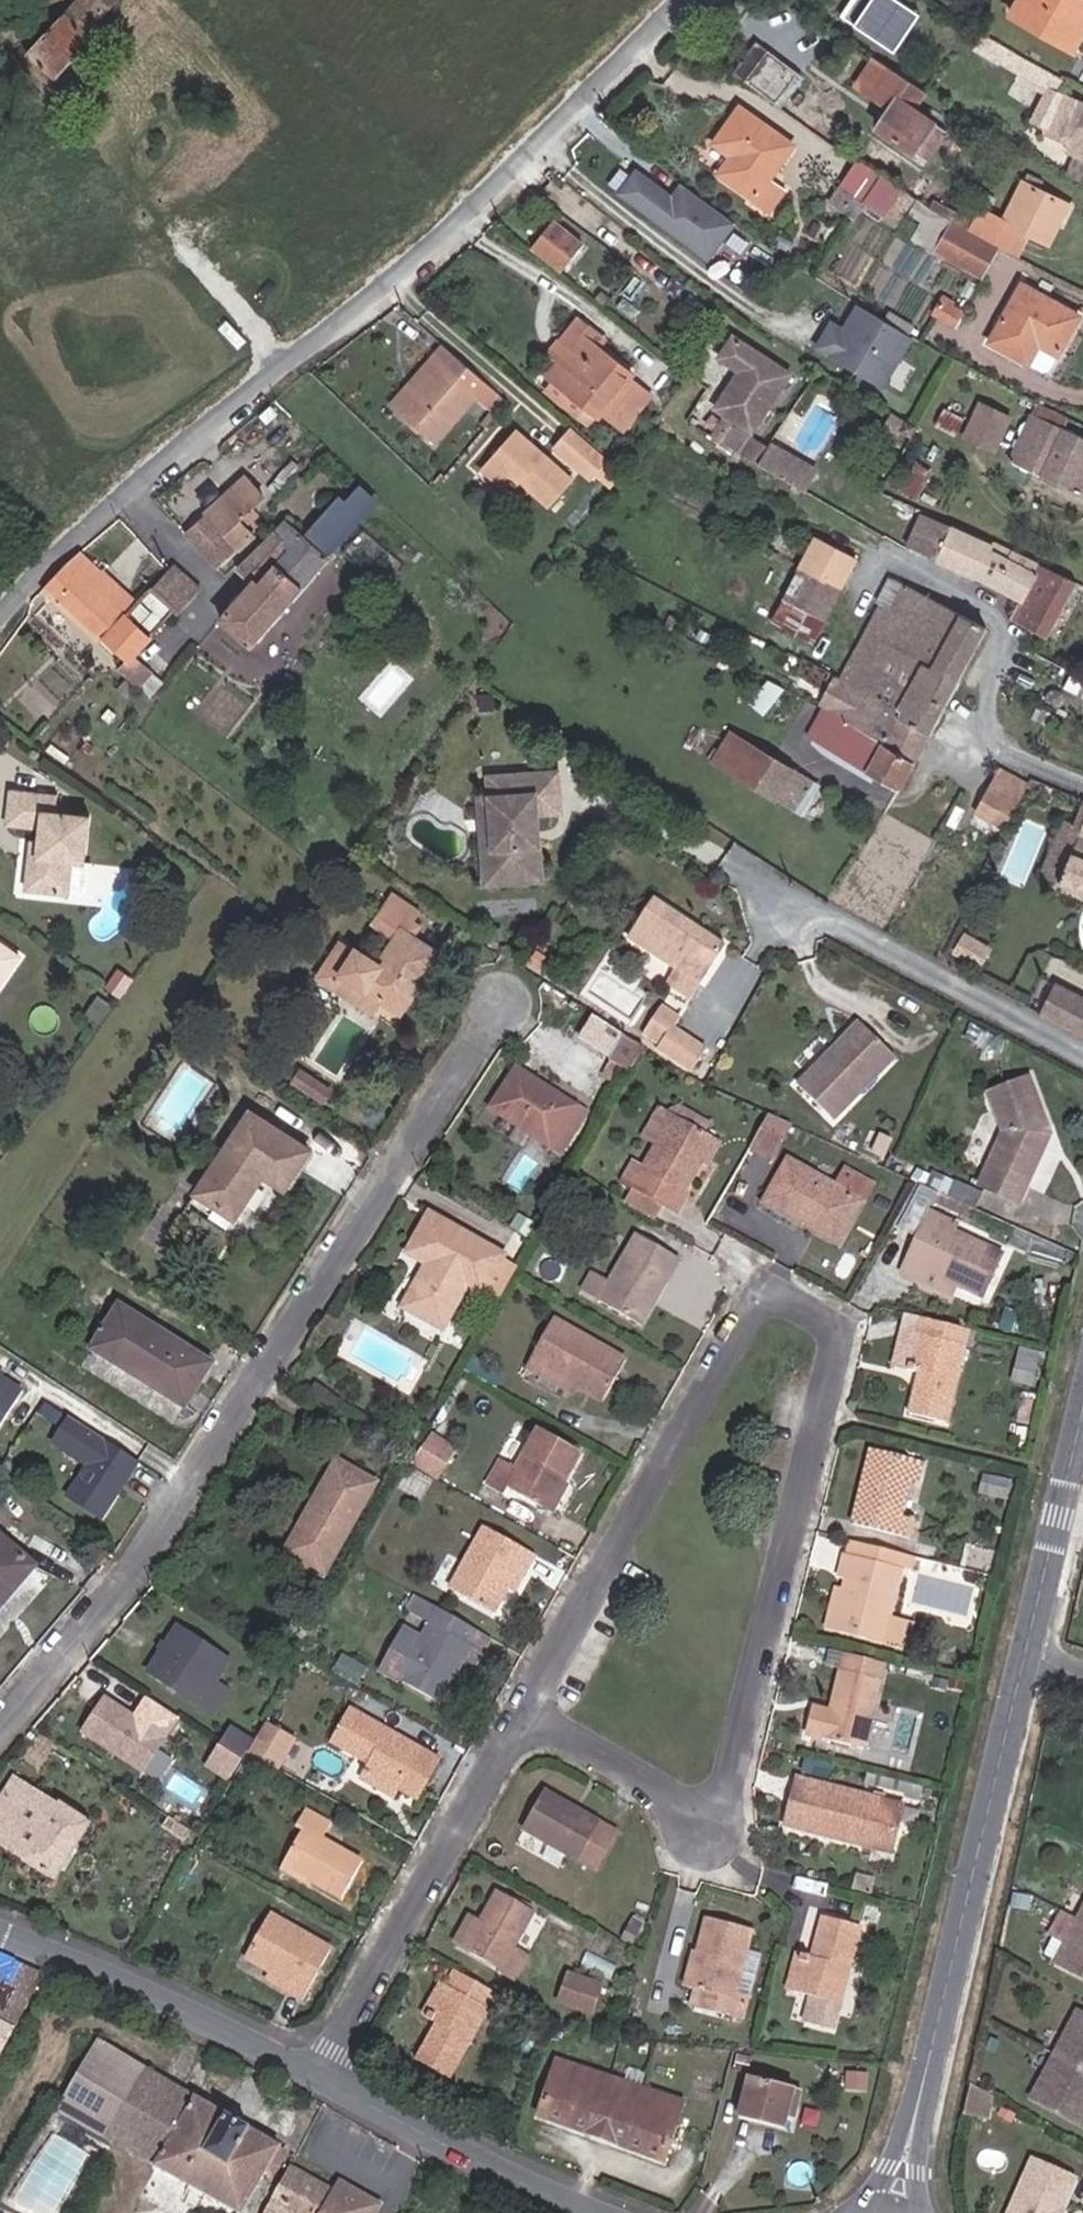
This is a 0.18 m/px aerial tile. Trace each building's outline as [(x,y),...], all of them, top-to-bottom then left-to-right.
[(101,0),(23,0),(2,25),(49,65),(102,1),(101,0)] [(1082,39),(1082,0),(1028,0),(1024,8),(1082,39)] [(1082,83),(1082,72),(981,15),(969,38),(990,49),(994,43),(1018,55),(1007,76),(1039,92),(1035,101),(1051,110),(1046,119),(1065,129),(1082,86),(1082,83)] [(766,78),(786,90),(801,68),(782,54),(766,78)] [(957,126),(909,93),(917,81),(883,61),(869,82),(902,104),(888,124),(937,156),(957,126)] [(1082,86),(1065,129),(1072,132),(1068,142),(1078,146),(1082,147),(1082,86)] [(801,145),(748,107),(722,143),(739,156),(726,173),(762,199),(761,201),(771,208),(787,186),(777,179),(801,145)] [(906,184),(917,163),(884,142),(872,162),(906,184)] [(1078,146),(1069,168),(1082,175),(1082,147),(1078,146)] [(677,189),(642,162),(626,183),(712,249),(739,214),(687,175),(677,189)] [(901,220),(918,192),(906,184),(872,162),(860,180),(866,184),(860,194),(901,220)] [(1062,243),(1073,222),(1082,227),(1082,204),(1065,194),(1069,186),(1055,178),(1030,225),(1015,217),(1023,202),(1006,192),(996,207),(982,229),(1011,245),(1041,260),(1053,238),(1062,243)] [(571,263),(590,238),(560,215),(540,240),(571,263)] [(982,229),(969,222),(954,249),(995,273),(1011,245),(982,229)] [(1071,249),(1082,227),(1073,222),(1062,243),(1071,249)] [(1036,280),(1004,337),(1041,358),(1052,338),(1073,349),(1082,331),(1082,307),(1036,280)] [(921,329),(869,299),(853,324),(855,330),(851,335),(833,324),(823,339),(888,380),(921,329)] [(966,330),(976,316),(959,305),(949,319),(966,330)] [(658,387),(642,375),(646,368),(614,343),(598,331),(604,322),(590,312),(574,334),(586,343),(575,357),(564,372),(572,379),(613,411),(623,399),(639,412),(658,387)] [(614,343),(620,335),(604,322),(598,331),(614,343)] [(730,394),(764,417),(795,369),(740,331),(727,351),(749,365),(730,394)] [(564,348),(575,357),(586,343),(574,334),(564,348)] [(677,352),(682,346),(672,338),(667,344),(677,352)] [(477,393),(492,407),(507,392),(451,341),(438,355),(444,362),(403,405),(439,436),(477,393)] [(711,367),(721,354),(707,343),(697,356),(711,367)] [(397,399),(403,405),(444,362),(438,355),(397,399)] [(605,421),(613,411),(572,379),(565,389),(605,421)] [(659,427),(670,411),(675,403),(658,387),(639,412),(659,427)] [(976,428),(1002,442),(1017,410),(992,396),(976,428)] [(1044,409),(1021,453),(1082,486),(1082,429),(1044,409)] [(758,426),(733,410),(721,428),(746,445),(758,426)] [(913,434),(920,423),(906,414),(897,428),(911,437),(913,434)] [(923,441),(930,430),(920,423),(913,434),(923,441)] [(615,491),(631,468),(582,424),(564,444),(615,491)] [(766,458),(778,439),(758,426),(746,445),(766,458)] [(561,507),(584,480),(526,433),(498,466),(525,488),(535,476),(546,485),(542,491),(561,507)] [(792,448),(778,439),(766,458),(780,467),(792,448)] [(824,469),(792,448),(780,467),(812,488),(824,469)] [(521,494),(525,488),(498,466),(493,472),(521,494)] [(259,523),(248,512),(274,487),(256,468),(197,523),(226,556),(259,523)] [(369,507),(384,491),(366,476),(352,492),(369,507)] [(318,521),(339,540),(369,507),(352,492),(348,488),(318,521)] [(264,637),(316,582),(341,552),(294,509),(282,522),(295,535),(303,543),(280,567),(272,560),(258,574),(263,579),(235,610),(264,637)] [(1072,577),(1000,541),(997,546),(939,516),(925,543),(1020,589),(1010,610),(1045,628),(1059,634),(1082,587),(1082,583),(1072,577)] [(258,574),(272,560),(295,535),(282,522),(247,562),(258,574)] [(824,573),(850,587),(868,553),(828,533),(811,565),(824,573)] [(164,628),(136,604),(147,594),(93,548),(48,590),(132,654),(124,664),(128,668),(143,651),(164,628)] [(193,607),(214,581),(185,556),(159,581),(193,607)] [(795,594),(835,615),(850,587),(824,573),(811,565),(795,594)] [(1000,622),(907,574),(882,621),(974,670),(1000,622)] [(819,630),(825,633),(835,615),(795,594),(775,628),(811,646),(819,630)] [(959,699),(974,670),(882,621),(866,652),(959,699)] [(148,683),(161,665),(143,651),(128,668),(148,683)] [(945,726),(959,699),(866,652),(852,677),(862,682),(945,726)] [(929,756),(945,726),(862,682),(846,712),(879,729),(929,756)] [(915,783),(929,756),(879,729),(846,712),(837,707),(823,736),(915,783)] [(724,754),(748,769),(763,745),(739,730),(724,754)] [(810,806),(824,782),(765,746),(751,771),(810,806)] [(554,821),(552,807),(578,804),(573,766),(504,773),(505,792),(511,849),(499,850),(502,881),(559,876),(555,835),(549,836),(548,822),(554,821)] [(994,808),(1023,823),(1043,784),(1018,771),(1009,789),(1005,787),(994,808)] [(85,858),(99,860),(102,816),(66,812),(67,793),(20,788),(17,823),(52,825),(51,838),(50,851),(39,850),(35,889),(81,894),(85,858)] [(499,850),(511,849),(505,792),(493,793),(499,850)] [(39,850),(50,851),(51,838),(41,836),(39,850)] [(1074,879),(1082,883),(1082,859),(1074,879)] [(425,916),(433,903),(408,888),(400,901),(425,916)] [(395,995),(412,1005),(448,948),(428,935),(436,923),(425,916),(400,901),(389,920),(409,933),(391,961),(371,947),(346,986),(385,1010),(395,995)] [(710,999),(742,946),(668,901),(646,937),(693,965),(683,982),(710,999)] [(25,951),(0,932),(0,985),(25,951)] [(1052,1013),(1082,1030),(1082,992),(1068,983),(1052,1013)] [(820,1085),(853,1120),(915,1058),(883,1025),(870,1037),(874,1041),(864,1050),(861,1046),(820,1085)] [(623,1058),(646,1070),(660,1045),(638,1031),(623,1058)] [(861,1046),(864,1050),(874,1041),(870,1037),(861,1046)] [(616,1069),(639,1082),(646,1070),(623,1058),(616,1069)] [(562,1140),(588,1101),(532,1064),(506,1104),(562,1140)] [(336,1100),(346,1085),(317,1067),(308,1082),(336,1100)] [(1061,1154),(1065,1145),(1049,1088),(1008,1100),(1019,1139),(995,1191),(1035,1209),(1054,1167),(1050,1161),(1055,1151),(1061,1154)] [(275,1166),(297,1180),(324,1141),(264,1101),(207,1182),(246,1209),(275,1166)] [(562,1140),(576,1149),(600,1110),(588,1101),(562,1140)] [(715,1127),(720,1118),(694,1103),(689,1112),(715,1127)] [(657,1133),(672,1141),(689,1112),(673,1104),(657,1133)] [(677,1200),(688,1206),(730,1135),(715,1127),(689,1112),(672,1141),(658,1165),(649,1160),(638,1178),(652,1186),(677,1200)] [(770,1143),(792,1154),(806,1130),(785,1118),(770,1143)] [(1050,1161),(1054,1167),(1061,1154),(1055,1151),(1050,1161)] [(806,1165),(786,1200),(820,1220),(824,1212),(862,1234),(888,1189),(864,1175),(853,1193),(806,1165)] [(915,1234),(935,1189),(920,1182),(900,1227),(915,1234)] [(677,1200),(652,1186),(644,1200),(669,1214),(677,1200)] [(1004,1294),(1023,1253),(967,1226),(969,1220),(951,1210),(939,1237),(957,1245),(942,1278),(972,1291),(976,1281),(1004,1294)] [(496,1290),(518,1252),(448,1211),(426,1249),(444,1261),(421,1302),(456,1322),(480,1281),(496,1290)] [(857,1242),(862,1234),(824,1212),(820,1220),(857,1242)] [(618,1300),(659,1323),(695,1257),(652,1235),(618,1300)] [(924,1269),(942,1278),(957,1245),(939,1237),(924,1269)] [(195,1400),(223,1357),(132,1300),(104,1343),(195,1400)] [(933,1409),(968,1418),(992,1326),(947,1314),(943,1332),(935,1365),(949,1369),(946,1384),(940,1383),(933,1409)] [(594,1385),(621,1399),(642,1358),(568,1319),(543,1365),(560,1375),(590,1391),(594,1385)] [(926,1363),(935,1365),(943,1332),(934,1330),(926,1363)] [(32,1383),(0,1362),(0,1431),(32,1383)] [(538,1373),(556,1383),(560,1375),(543,1365),(538,1373)] [(146,1454),(78,1409),(61,1435),(96,1458),(75,1489),(108,1511),(146,1454)] [(525,1483),(564,1506),(595,1452),(554,1429),(535,1464),(518,1456),(504,1482),(520,1491),(525,1483)] [(437,1476),(453,1445),(427,1431),(411,1462),(437,1476)] [(933,1513),(920,1508),(929,1478),(936,1456),(895,1443),(874,1513),(929,1530),(933,1513)] [(929,1478),(937,1480),(943,1458),(936,1456),(929,1478)] [(298,1550),(337,1572),(390,1481),(351,1458),(298,1550)] [(430,1487),(437,1490),(443,1479),(435,1476),(430,1487)] [(510,1510),(520,1491),(504,1482),(493,1500),(510,1510)] [(508,1608),(521,1583),(532,1562),(541,1567),(549,1552),(499,1523),(465,1584),(508,1608)] [(37,1558),(0,1526),(0,1601),(37,1558)] [(904,1632),(910,1606),(922,1560),(935,1564),(939,1549),(870,1531),(861,1563),(870,1565),(865,1584),(855,1619),(904,1632)] [(521,1583),(530,1588),(541,1567),(532,1562),(521,1583)] [(847,1616),(855,1619),(865,1584),(856,1582),(847,1616)] [(480,1655),(493,1662),(508,1634),(424,1587),(415,1602),(438,1616),(431,1628),(418,1621),(395,1662),(457,1696),(480,1655)] [(904,1632),(927,1637),(932,1612),(910,1606),(904,1632)] [(227,1679),(242,1659),(193,1624),(162,1666),(211,1702),(227,1679)] [(842,1721),(885,1733),(907,1652),(863,1641),(842,1721)] [(376,1680),(386,1664),(362,1651),(353,1667),(376,1680)] [(223,1711),(240,1688),(227,1679),(211,1702),(223,1711)] [(180,1728),(119,1688),(96,1723),(156,1763),(180,1728)] [(433,1789),(453,1752),(368,1703),(349,1736),(371,1749),(375,1743),(389,1752),(382,1764),(416,1783),(417,1780),(433,1789)] [(314,1727),(283,1710),(269,1735),(264,1742),(295,1760),(314,1727)] [(264,1742),(269,1735),(247,1721),(236,1738),(259,1752),(264,1742)] [(247,1770),(259,1752),(236,1738),(224,1756),(247,1770)] [(911,1830),(921,1791),(817,1763),(805,1809),(854,1822),(856,1816),(911,1830)] [(412,1790),(416,1783),(382,1764),(377,1770),(412,1790)] [(28,1766),(0,1810),(0,1826),(69,1870),(104,1814),(28,1766)] [(610,1867),(633,1833),(564,1787),(541,1822),(610,1867)] [(361,1888),(379,1854),(340,1830),(348,1817),(323,1802),(313,1818),(319,1821),(303,1849),(332,1866),(330,1870),(361,1888)] [(203,1821),(182,1808),(176,1817),(198,1830),(203,1821)] [(909,1837),(911,1830),(856,1816),(854,1822),(909,1837)] [(330,1870),(332,1866),(303,1849),(299,1857),(328,1875),(330,1870)] [(546,1945),(530,1936),(547,1901),(513,1884),(496,1916),(501,1918),(488,1944),(519,1959),(517,1963),(532,1971),(546,1945)] [(831,2006),(851,2010),(876,1905),(851,1899),(844,1925),(848,1926),(844,1941),(824,1936),(815,1974),(829,1977),(837,1979),(831,2006)] [(306,1974),(325,1983),(350,1931),(290,1900),(269,1944),(290,1955),(310,1966),(306,1974)] [(765,1981),(753,1978),(767,1915),(720,1904),(705,1975),(714,1977),(710,1994),(760,2004),(765,1981)] [(480,1939),(488,1944),(501,1918),(496,1916),(493,1914),(480,1939)] [(806,1972),(815,1974),(824,1936),(815,1933),(806,1972)] [(10,1988),(25,1955),(0,1945),(0,2047),(11,2052),(37,2002),(10,1988)] [(10,1988),(37,2002),(55,1968),(25,1955),(10,1988)] [(306,1974),(310,1966),(290,1955),(286,1963),(306,1974)] [(431,2048),(465,2068),(512,1984),(472,1961),(463,1977),(445,2009),(459,2017),(452,2028),(444,2024),(431,2048)] [(613,1996),(620,1972),(587,1962),(580,1987),(613,1996)] [(438,2005),(445,2009),(463,1977),(455,1973),(438,2005)] [(822,2004),(831,2006),(837,1979),(829,1977),(822,2004)] [(581,2036),(582,2022),(568,2021),(567,2035),(581,2036)] [(118,2133),(148,2081),(157,2064),(109,2037),(69,2106),(118,2133)] [(569,2053),(550,2112),(625,2136),(627,2131),(642,2136),(640,2141),(681,2155),(699,2097),(569,2053)] [(289,2145),(292,2140),(213,2096),(157,2064),(148,2081),(118,2133),(255,2208),(276,2168),(289,2145)] [(1065,2099),(1082,2109),(1082,2065),(1065,2099)] [(820,2091),(769,2074),(752,2126),(796,2140),(800,2128),(804,2116),(811,2119),(820,2091)] [(807,2130),(811,2119),(804,2116),(800,2128),(807,2130)] [(276,2168),(282,2171),(295,2148),(289,2145),(276,2168)] [(1064,2160),(1040,2212),(1082,2212),(1082,2169),(1064,2160)] [(303,2164),(277,2212),(383,2212),(391,2198),(350,2177),(346,2186),(303,2164)]
